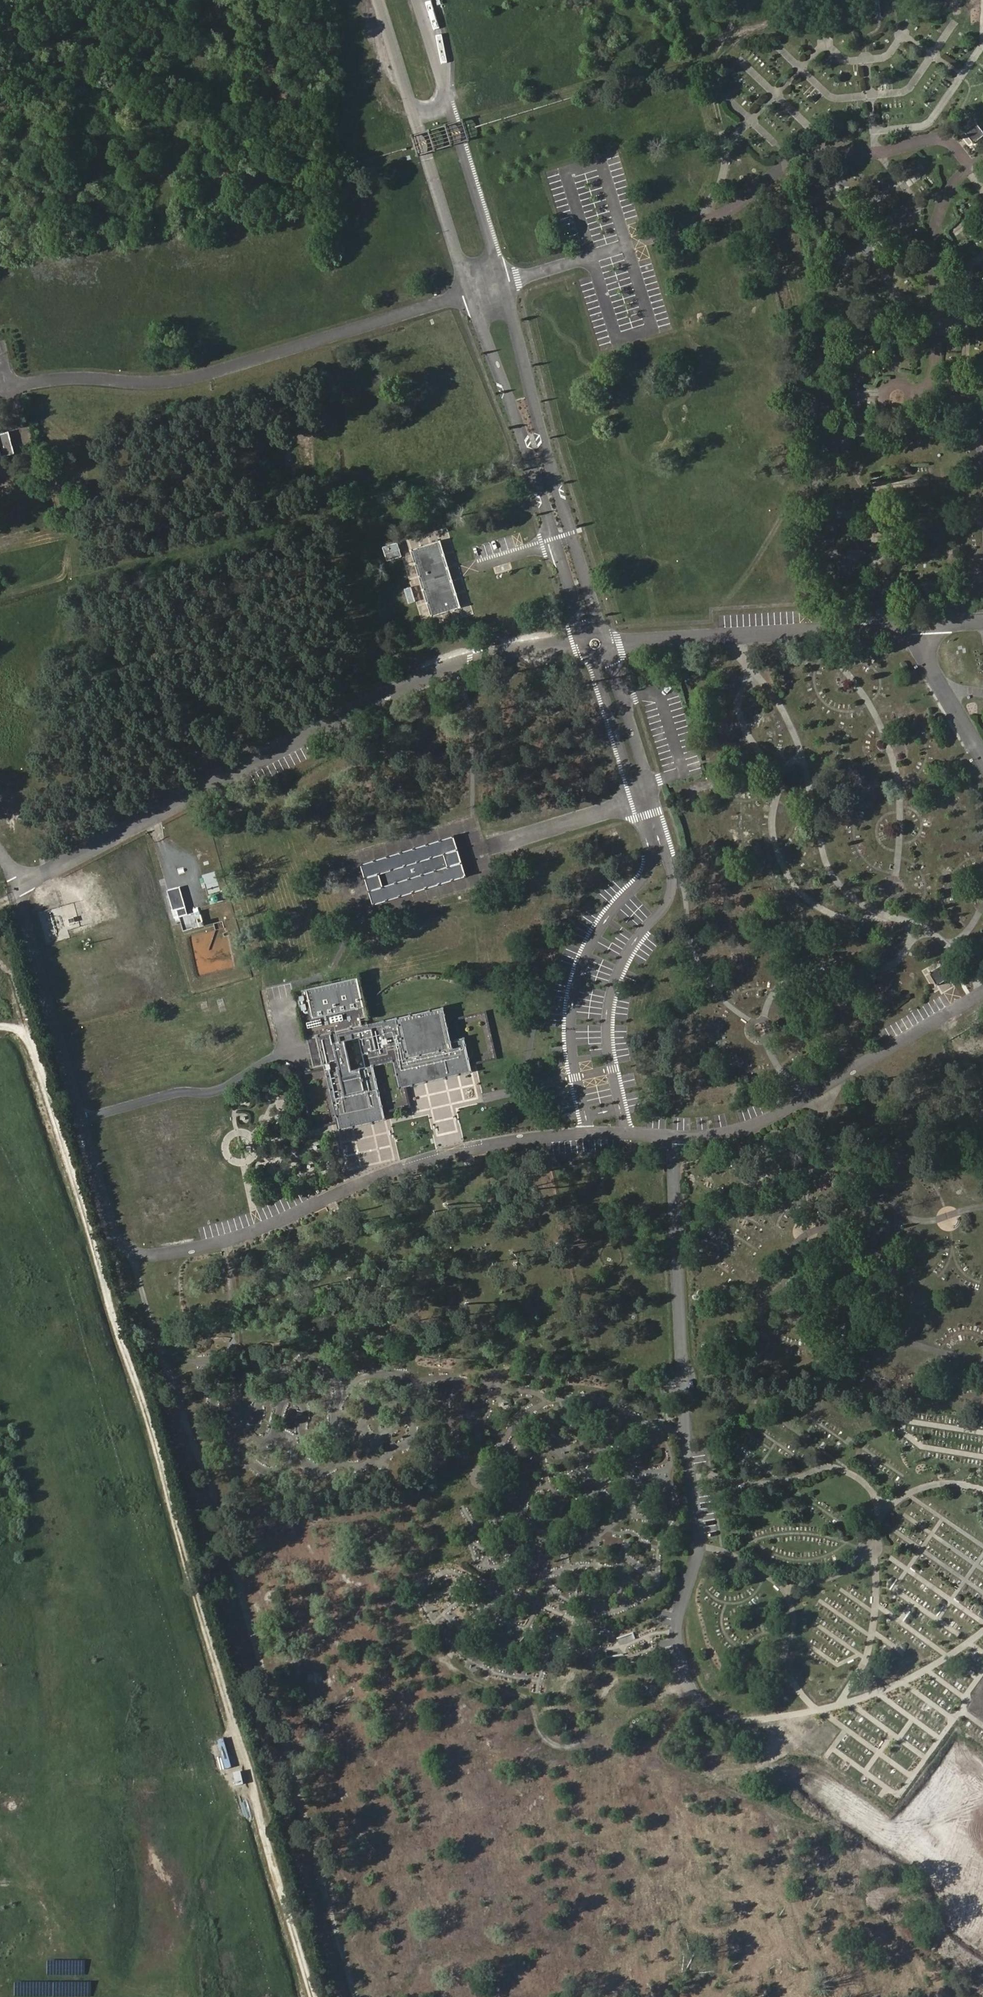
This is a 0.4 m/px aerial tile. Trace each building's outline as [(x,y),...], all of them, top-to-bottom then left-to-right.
[(964,131),(974,142),(982,134),(982,132),(975,122),(964,131)] [(0,434),(0,457),(14,453),(8,432),(0,434)] [(460,607),(440,541),(411,550),(431,617),(460,607)] [(397,542),(384,545),(386,554),(399,551),(397,542)] [(411,586),(403,588),(407,603),(415,602),(411,586)] [(458,835),(364,863),(376,905),(470,876),(458,835)] [(184,886),(171,890),(178,918),(183,916),(187,931),(208,925),(203,910),(192,914),(184,886)] [(224,930),(190,936),(197,974),(231,967),(224,930)] [(942,965),(928,972),(937,986),(950,978),(942,965)] [(383,1118),(371,1064),(396,1059),(404,1089),(476,1072),(468,1037),(455,1040),(448,1008),(371,1025),(361,979),(299,993),(316,1070),(327,1068),(340,1127),(383,1118)] [(303,1074),(304,1080),(323,1076),(321,1070),(303,1074)]
